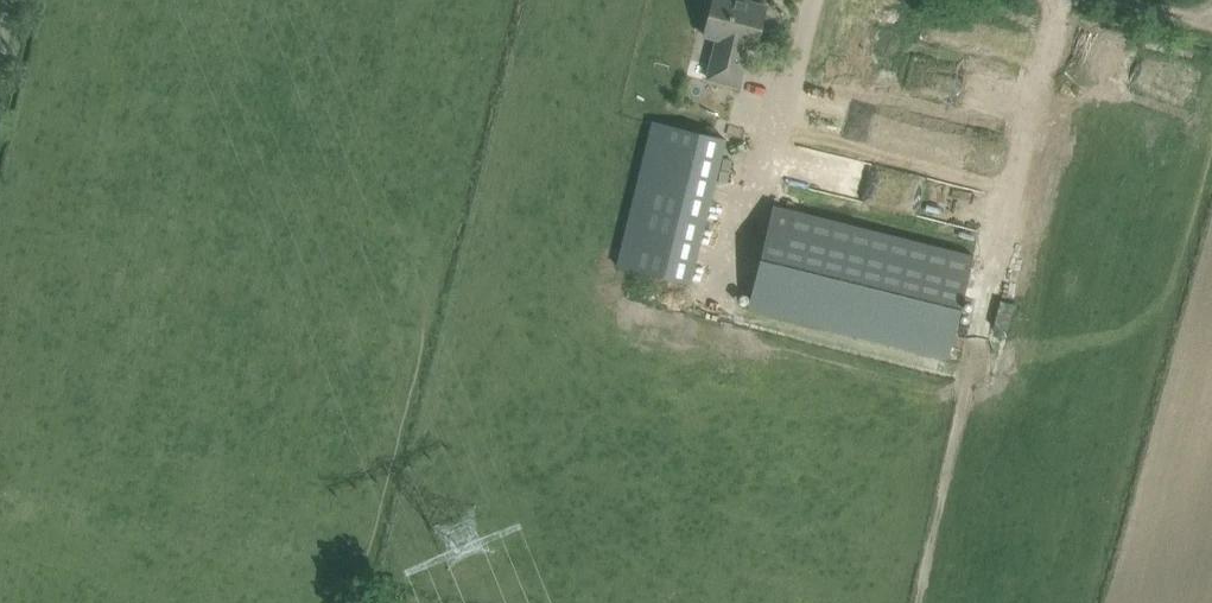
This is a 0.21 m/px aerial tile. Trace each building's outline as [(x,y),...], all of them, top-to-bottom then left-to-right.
[(766,6),(743,0),(712,0),(704,34),(718,38),(708,77),(738,85),(748,45),(756,47),(766,6)] [(689,283),(719,161),(725,138),(653,121),(648,144),(618,265),(689,283)] [(748,307),(948,358),(968,278),(973,255),(773,204),(767,227),(748,307)]
